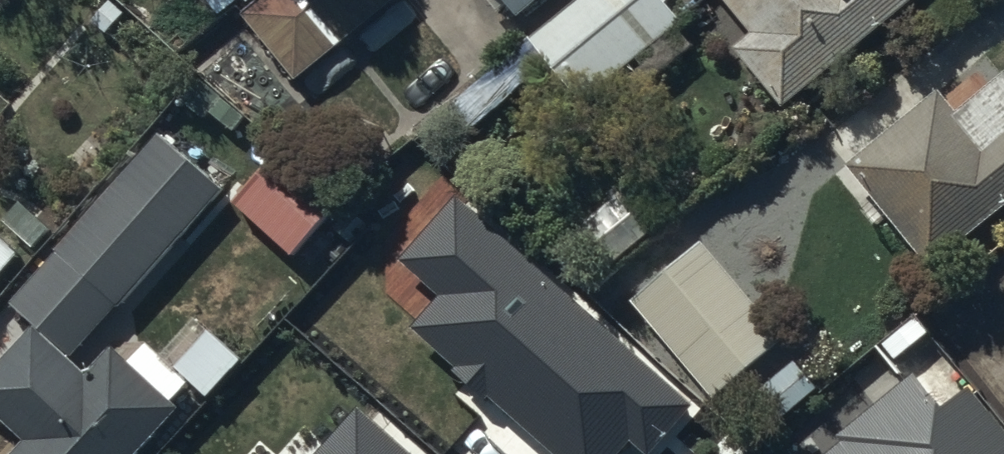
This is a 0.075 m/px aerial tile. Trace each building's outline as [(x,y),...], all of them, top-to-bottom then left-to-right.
[(250,24),(305,93),(418,3),(416,0),(281,0),(250,24)] [(526,27),(560,0),(505,0),(526,27)] [(529,39),(580,104),(684,23),(666,0),(579,0),(529,39)] [(760,45),(742,59),(790,118),(937,0),(724,0),(760,45)] [(846,164),(929,270),(1003,211),(1003,80),(961,113),(942,89),(846,164)] [(0,364),(0,415),(27,441),(14,453),(137,453),(179,409),(174,404),(193,384),(148,342),(130,361),(117,349),(91,377),(70,358),(225,192),(161,132),(13,303),(39,326),(0,364)] [(655,232),(618,189),(566,234),(602,276),(655,232)] [(420,197),(338,291),(407,352),(490,257),(420,197)] [(784,349),(698,244),(632,298),(718,403),(784,349)] [(492,449),(422,388),(394,419),(340,372),(269,453),(487,453),(492,449)] [(922,382),(842,446),(847,452),(844,453),(1003,453),(1003,438),(974,401),(951,419),(922,382)]
